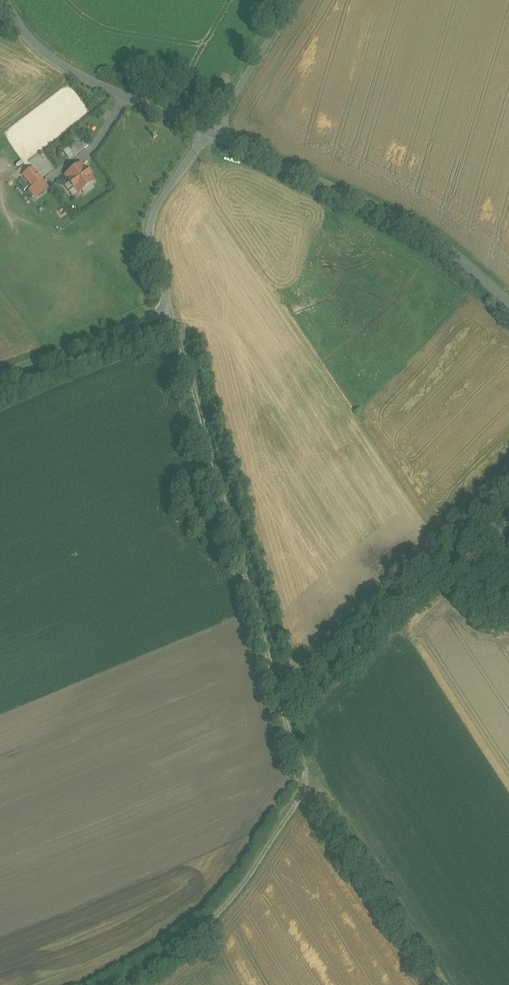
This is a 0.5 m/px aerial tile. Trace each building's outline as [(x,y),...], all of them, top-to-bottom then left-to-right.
[(63,134),(45,151),(52,158),(52,159),(65,173),(83,156),(63,134)] [(5,159),(20,149),(17,144),(15,141),(0,150),(0,151),(5,159)] [(49,188),(40,176),(43,174),(36,165),(23,174),(32,187),(29,189),(36,197),(49,188)]
